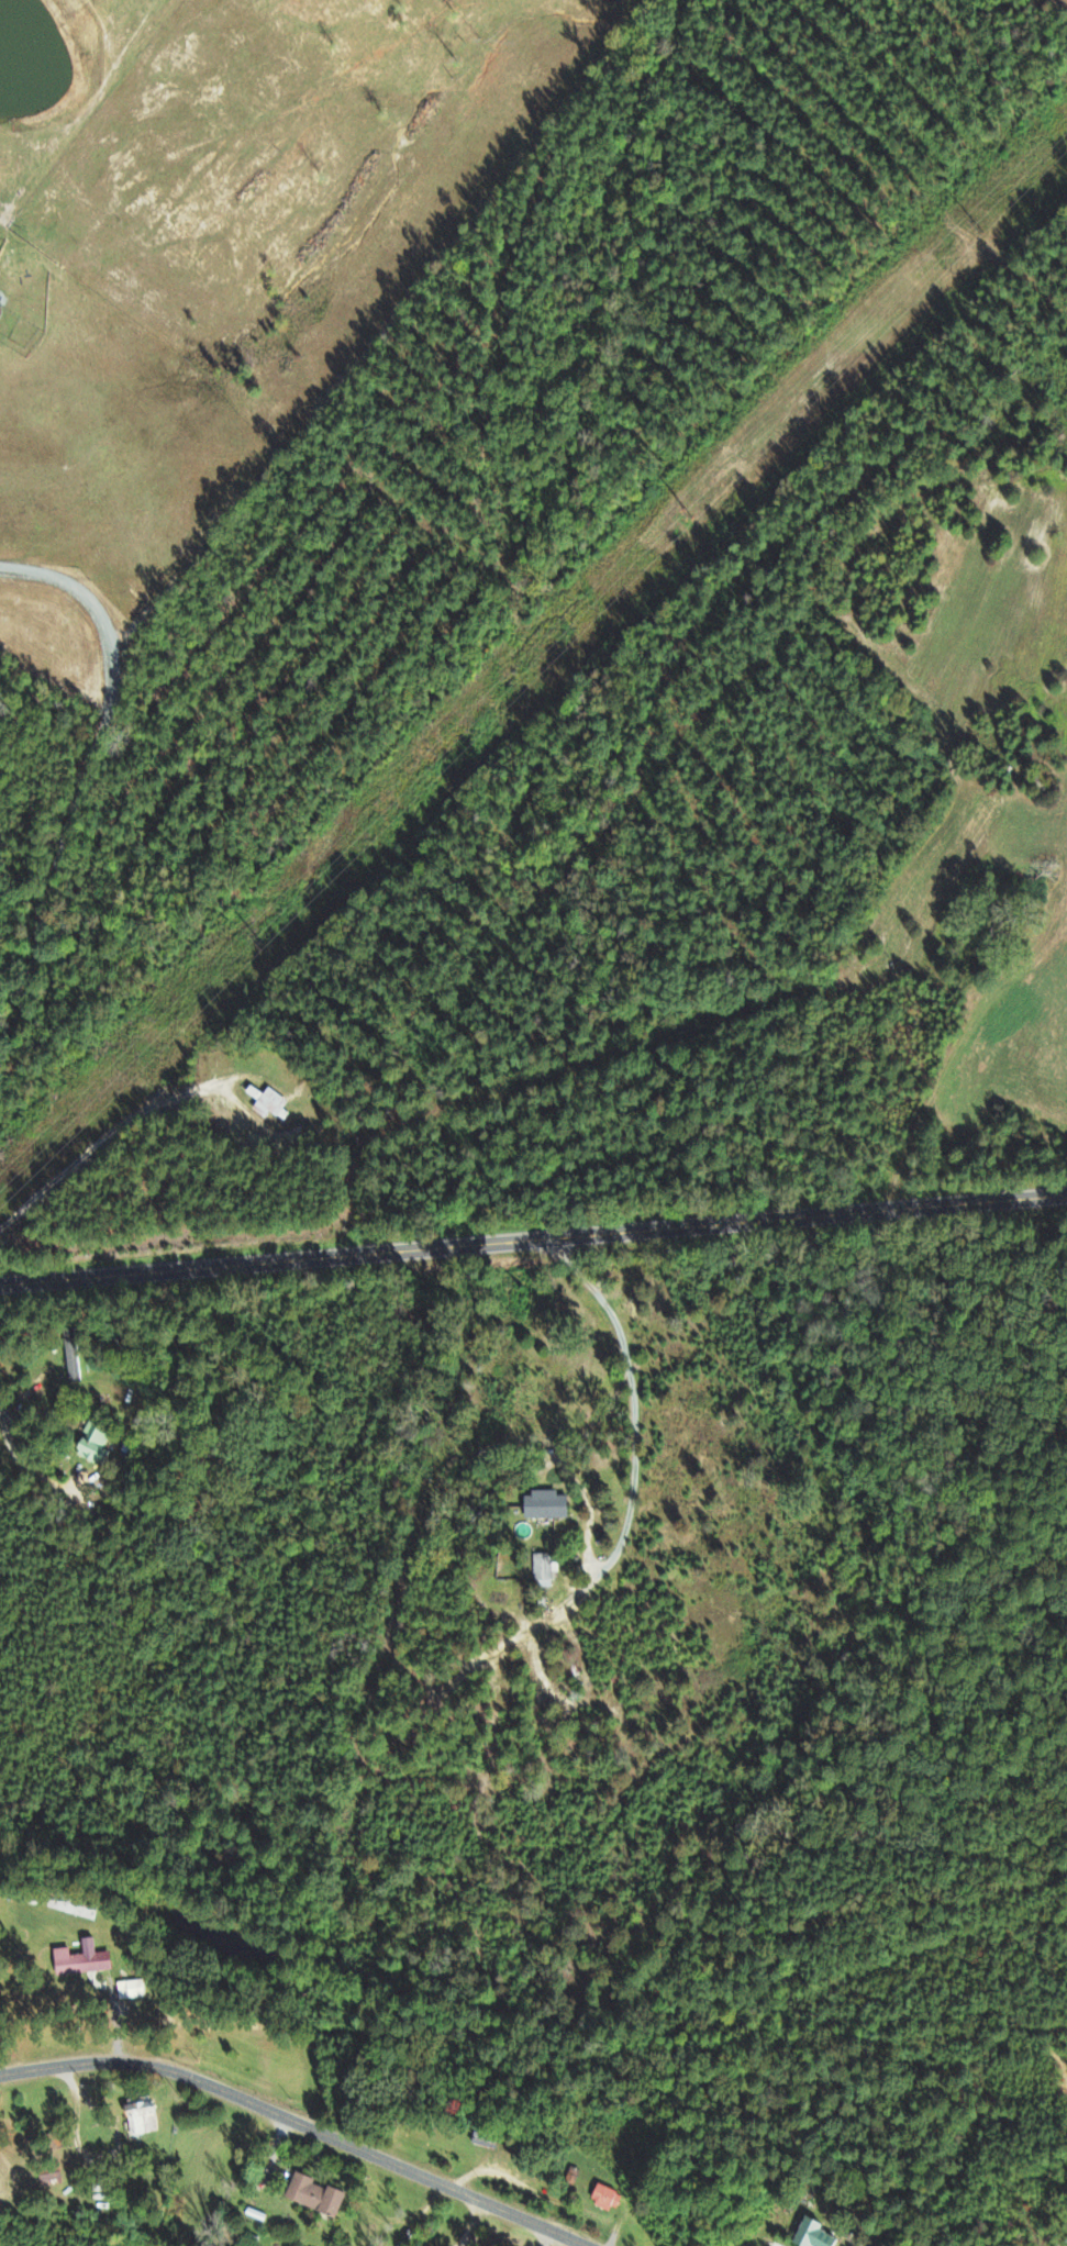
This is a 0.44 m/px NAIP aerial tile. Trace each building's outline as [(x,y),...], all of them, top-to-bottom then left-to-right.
[(286,1100),(267,1085),(261,1092),(249,1083),(243,1090),(255,1099),(250,1107),(263,1117),(268,1110),(282,1120),(289,1111),(282,1106),(286,1100)] [(66,1380),(79,1379),(77,1349),(65,1350),(66,1380)] [(75,1452),(84,1455),(83,1458),(100,1464),(105,1449),(102,1448),(108,1432),(86,1424),(82,1436),(80,1436),(75,1452)] [(565,1494),(555,1494),(555,1491),(523,1491),(523,1517),(565,1517),(565,1494)] [(534,1587),(551,1586),(550,1552),(532,1553),(534,1587)] [(52,1948),(54,1974),(110,1969),(108,1950),(93,1952),(92,1937),(80,1938),(82,1953),(68,1955),(67,1947),(52,1948)] [(116,1981),(117,1999),(144,1996),(142,1978),(116,1981)] [(127,2135),(154,2131),(149,2095),(122,2099),(127,2135)] [(562,2184),(571,2187),(577,2172),(568,2169),(562,2184)] [(334,2215),(342,2189),(291,2173),(283,2198),(334,2215)] [(619,2191),(595,2182),(589,2201),(612,2209),(619,2191)] [(817,2228),(820,2222),(804,2214),(790,2241),(801,2245),(809,2245),(810,2244),(815,2245),(830,2245),(835,2236),(817,2228)]
